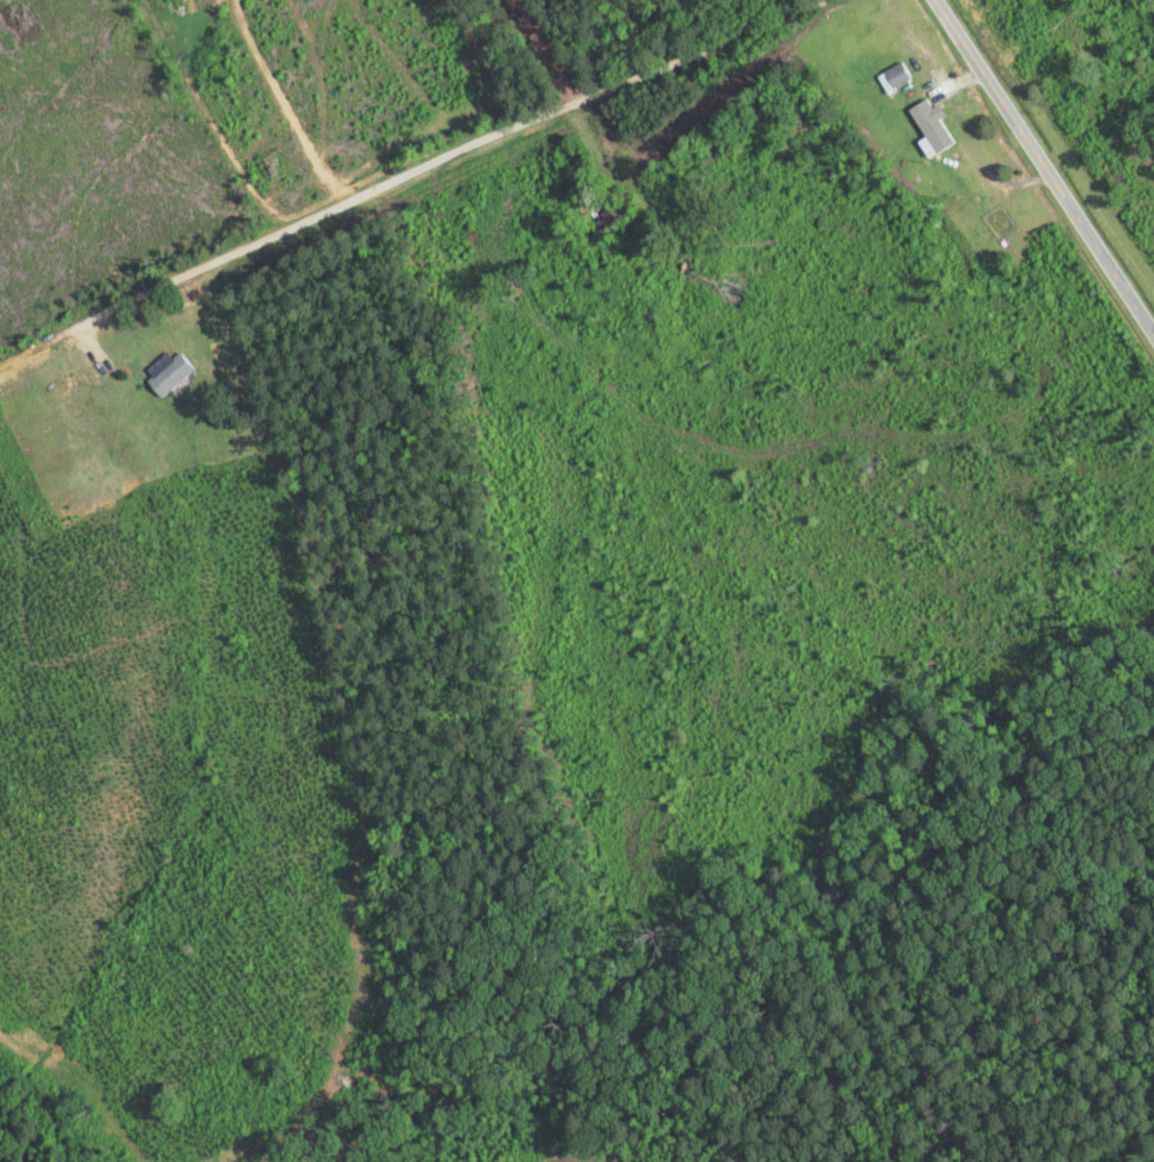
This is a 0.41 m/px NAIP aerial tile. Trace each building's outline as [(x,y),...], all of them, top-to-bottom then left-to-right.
[(885,73),(894,89),(912,80),(903,63),(885,73)] [(919,127),(935,155),(953,144),(937,116),(919,127)] [(197,369),(181,353),(150,384),(166,400),(197,369)]
